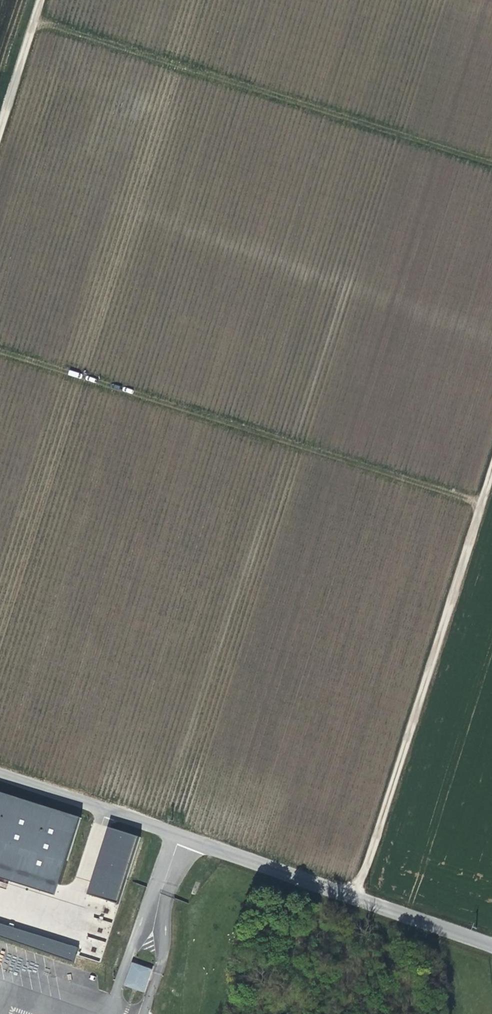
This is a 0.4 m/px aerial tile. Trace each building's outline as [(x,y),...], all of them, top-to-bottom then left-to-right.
[(0,792),(0,877),(54,895),(81,818),(0,792)] [(140,837),(107,827),(86,894),(119,904),(140,837)] [(74,959),(78,947),(0,923),(0,937),(74,959)] [(148,971),(140,969),(137,967),(134,974),(132,973),(128,983),(135,986),(144,989),(148,979),(145,978),(148,971)]
